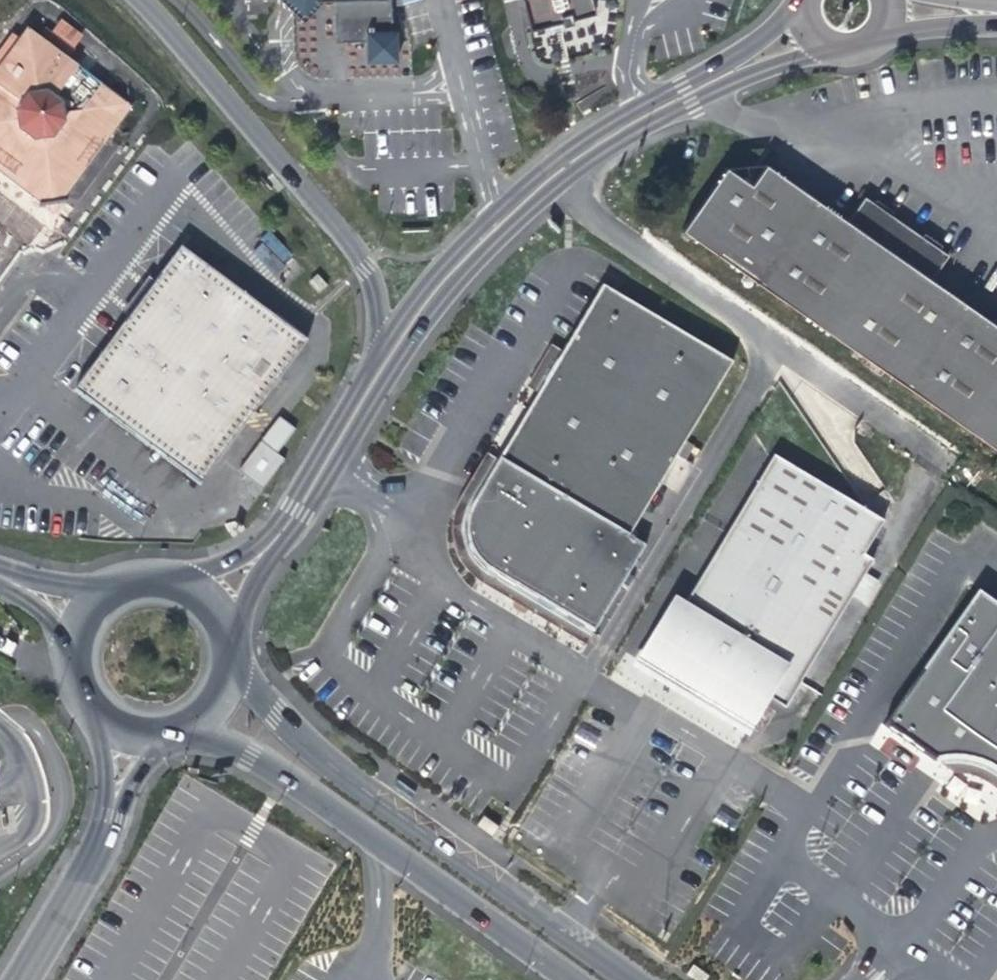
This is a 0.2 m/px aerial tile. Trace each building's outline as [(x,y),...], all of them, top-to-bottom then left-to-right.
[(295,2),(334,0),(336,46),(366,45),(367,61),(397,60),(396,30),(391,30),(390,0),(294,0),(295,2)] [(528,33),(561,24),(562,28),(573,25),(571,21),(594,15),(590,0),(519,0),(528,33)] [(0,68),(0,176),(53,215),(130,109),(67,62),(74,52),(44,30),(37,40),(26,32),(0,68)] [(995,324),(932,279),(949,255),(866,197),(849,220),(769,164),(753,185),(728,167),(683,229),(996,449),(996,322),(995,324)] [(271,233),(253,250),(274,272),(292,255),(271,233)] [(73,392),(200,486),(208,474),(306,343),(180,249),(73,392)] [(308,283),(318,294),(326,287),(316,276),(308,283)] [(602,288),(499,461),(628,538),(731,365),(619,298),(602,288)] [(261,442),(277,454),(295,430),(279,418),(261,442)] [(883,524),(772,457),(680,611),(674,608),(654,643),(647,640),(641,658),(645,659),(642,664),(749,727),(765,699),(785,711),(833,627),(850,637),(888,574),(863,557),(883,524)] [(642,554),(493,468),(465,510),(459,530),(463,547),(473,569),(487,582),(522,601),(591,640),(642,554)] [(961,597),(870,727),(916,758),(940,758),(960,762),(981,772),(996,783),(996,622),(961,597)] [(660,701),(739,751),(750,733),(672,683),(660,701)] [(398,784),(379,769),(374,775),(394,790),(398,784)]
